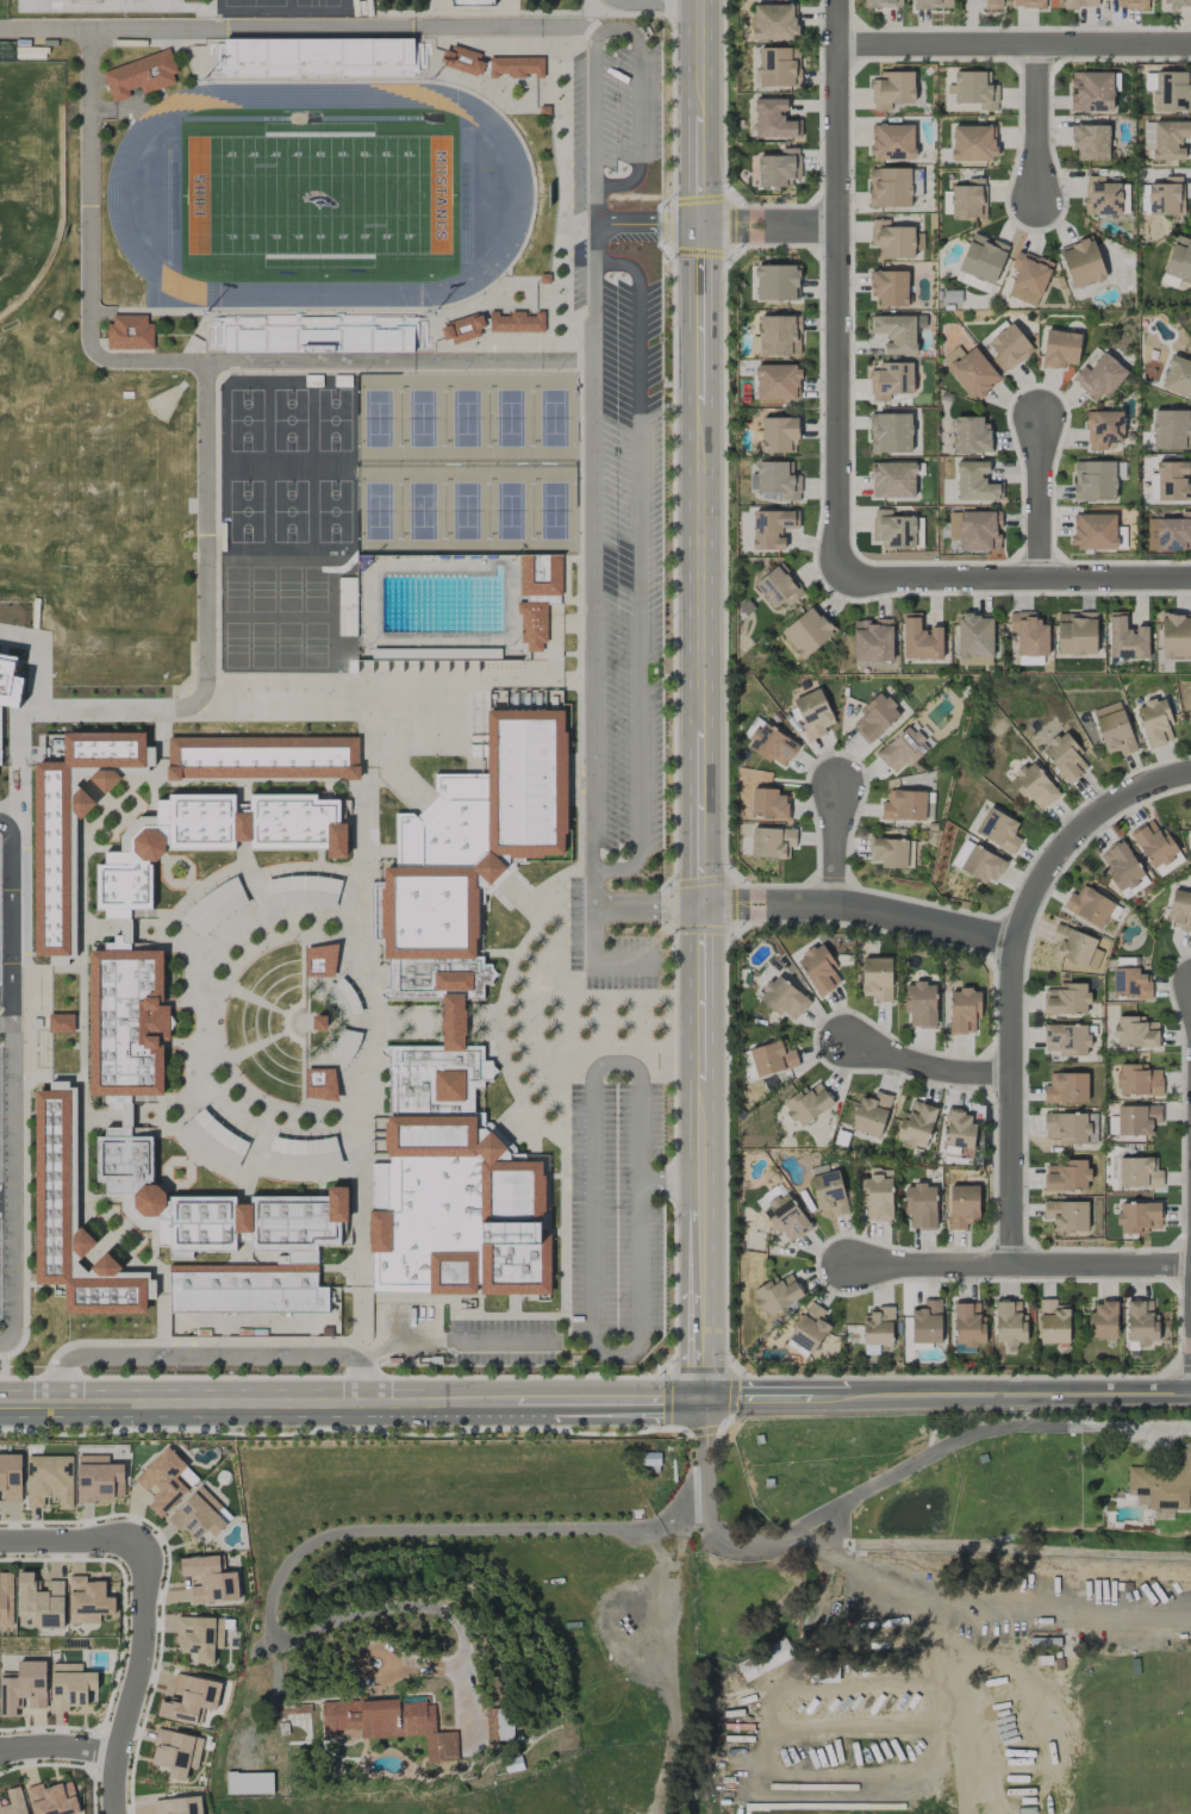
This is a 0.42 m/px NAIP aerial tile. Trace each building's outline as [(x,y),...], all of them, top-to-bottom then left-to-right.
[(913,9),(953,8),(953,0),(913,0),(913,9)] [(984,10),(1001,10),(1001,0),(985,0),(984,10)] [(1014,8),(1045,8),(1045,0),(1014,0),(1014,8)] [(1063,8),(1098,8),(1098,0),(1063,0),(1063,8)] [(1117,9),(1148,10),(1148,0),(1117,0),(1117,9)] [(1165,7),(1190,8),(1190,0),(1165,0),(1165,7)] [(753,39),(796,39),(797,5),(753,5),(753,39)] [(207,55),(207,43),(223,43),(223,39),(413,38),(413,43),(429,43),(429,55),(425,55),(425,74),(413,74),(413,76),(343,76),(343,77),(333,77),(333,74),(303,74),(303,77),(294,77),(294,76),(224,76),(224,74),(211,74),(211,55),(207,55)] [(488,77),(488,70),(482,70),(481,75),(478,74),(476,77),(442,66),(443,63),(439,62),(443,49),(449,51),(451,44),(480,54),(479,61),(482,62),(488,62),(488,57),(543,57),(543,77),(535,77),(535,74),(524,74),(524,77),(510,77),(510,74),(497,74),(497,77),(488,77)] [(800,48),(758,47),(757,86),(800,87),(800,48)] [(102,73),(113,102),(130,96),(127,91),(139,87),(142,95),(174,82),(172,74),(176,73),(168,49),(102,73)] [(990,72),(954,71),(954,85),(947,85),(947,94),(954,94),(954,102),(979,102),(979,110),(998,110),(998,85),(990,84),(990,72)] [(914,72),(880,72),(881,80),(871,80),(871,111),(891,111),(891,103),(914,103),(914,72)] [(1113,73),(1073,72),(1073,94),(1070,94),(1070,111),(1112,112),(1113,73)] [(1155,72),(1155,111),(1190,111),(1190,72),(1155,72)] [(787,99),(755,99),(756,138),(801,137),(800,120),(782,121),(782,111),(787,111),(787,99)] [(549,106),(549,116),(540,116),(538,106),(549,106)] [(1154,121),(1153,160),(1183,161),(1183,139),(1190,139),(1190,122),(1154,121)] [(1152,122),(1143,123),(1144,150),(1153,150),(1152,122)] [(914,125),(871,125),(871,159),(914,159),(914,125)] [(1109,125),(1071,125),(1071,148),(1077,148),(1077,161),(1108,161),(1109,125)] [(996,127),(952,126),(952,160),(995,161),(996,127)] [(800,179),(800,148),(780,148),(781,155),(757,155),(758,188),(786,187),(785,179),(800,179)] [(911,206),(910,168),(869,169),(870,207),(911,206)] [(1084,215),(1121,216),(1122,183),(1105,183),(1105,176),(1085,176),(1084,215)] [(1184,215),(1183,176),(1163,177),(1164,184),(1148,184),(1149,216),(1184,215)] [(986,217),(985,178),(966,178),(966,185),(951,186),(951,218),(986,217)] [(913,259),(914,251),(923,251),(923,233),(914,233),(914,227),(889,227),(889,220),(871,220),(871,246),(878,246),(878,259),(913,259)] [(993,285),(1008,248),(973,233),(957,270),(993,285)] [(1176,234),(1162,272),(1190,283),(1190,240),(1176,234)] [(1072,289),(1106,278),(1092,237),(1059,248),(1072,289)] [(1007,295),(1036,307),(1053,264),(1018,250),(1010,268),(1017,271),(1007,295)] [(755,300),(799,301),(800,266),(756,265),(755,300)] [(907,306),(908,272),(871,271),(870,296),(879,296),(879,306),(907,306)] [(1180,280),(1162,273),(1159,282),(1176,289),(1180,280)] [(549,274),(549,283),(538,283),(538,274),(549,274)] [(444,326),(443,324),(445,323),(476,312),(478,316),(481,314),(482,318),(488,318),(488,312),(498,312),(498,316),(510,316),(510,312),(524,312),(524,316),(535,316),(535,311),(543,311),(543,332),(488,332),(488,328),(481,328),(479,329),(480,335),(453,344),(450,337),(444,339),(441,329),(444,326)] [(223,348),(207,348),(206,330),(212,329),(212,317),(224,317),(224,316),(294,314),(294,313),(303,313),(303,317),(333,317),(333,313),(343,313),(343,314),(413,314),(413,317),(425,317),(425,337),(430,337),(430,348),(413,348),(413,353),(223,353),(223,348)] [(152,324),(152,349),(106,349),(106,324),(112,324),(112,314),(146,314),(146,324),(152,324)] [(870,316),(870,334),(885,334),(885,355),(916,355),(915,315),(870,316)] [(758,316),(759,355),(799,355),(798,335),(797,335),(797,316),(758,316)] [(992,359),(1001,373),(1033,354),(1014,323),(988,340),(997,355),(992,359)] [(1077,365),(1080,333),(1045,330),(1042,367),(1065,369),(1065,364),(1077,365)] [(964,354),(957,346),(939,362),(976,402),(1002,378),(973,347),(964,354)] [(1098,403),(1127,372),(1104,352),(1088,370),(1084,366),(1072,379),(1098,403)] [(1159,388),(1190,400),(1190,363),(1172,355),(1159,388)] [(912,362),(879,363),(879,370),(870,371),(870,402),(889,401),(889,394),(913,394),(912,362)] [(756,366),(756,400),(800,400),(800,365),(756,366)] [(1153,410),(1152,450),(1190,450),(1190,410),(1153,410)] [(1123,442),(1123,411),(1087,412),(1087,450),(1107,450),(1107,443),(1123,442)] [(911,414),(870,414),(870,453),(911,453),(911,414)] [(988,416),(953,417),(954,453),(989,452),(988,416)] [(797,417),(761,418),(762,454),(798,453),(797,417)] [(957,501),(1002,500),(1002,483),(987,484),(987,461),(957,462),(957,501)] [(1115,461),(1073,462),(1074,501),(1115,500),(1115,461)] [(792,462),(756,462),(757,494),(781,494),(781,501),(800,500),(800,475),(792,475),(792,462)] [(915,497),(915,462),(870,462),(871,498),(915,497)] [(1187,484),(1187,462),(1157,462),(1157,501),(1190,501),(1190,484),(1187,484)] [(914,549),(916,517),(891,516),(891,510),(873,509),(872,541),(884,541),(883,548),(914,549)] [(783,550),(783,527),(798,528),(798,511),(753,511),(752,549),(783,550)] [(959,551),(999,550),(999,528),(1001,528),(1001,511),(948,512),(949,540),(959,540),(959,551)] [(1190,550),(1190,543),(1190,512),(1180,511),(1180,519),(1147,519),(1147,538),(1148,538),(1148,550),(1190,550)] [(1116,514),(1072,515),(1073,549),(1117,548),(1116,514)] [(545,604),(559,604),(559,596),(561,596),(561,555),(518,555),(519,596),(526,596),(526,601),(517,601),(517,613),(520,613),(520,643),(526,643),(526,652),(541,652),(541,642),(545,642),(545,604)] [(803,593),(783,563),(753,583),(773,612),(803,593)] [(802,660),(835,632),(813,605),(780,633),(802,660)] [(1048,623),(1035,622),(1035,613),(1010,612),(1010,632),(1017,632),(1017,655),(1048,656),(1048,623)] [(1109,658),(1148,658),(1148,628),(1126,628),(1126,612),(1108,612),(1109,658)] [(942,627),(929,627),(929,631),(920,631),(920,614),(904,613),(903,659),(942,659),(942,627)] [(1096,613),(1057,613),(1056,654),(1095,655),(1096,613)] [(1161,614),(1160,658),(1190,658),(1190,615),(1161,614)] [(992,616),(958,615),(958,665),(992,665),(992,616)] [(853,620),(854,661),(892,661),(892,620),(853,620)] [(500,648),(500,659),(372,659),(372,648),(500,648)] [(20,712),(0,709),(0,651),(20,655),(17,674),(27,675),(20,712)] [(1012,664),(1042,665),(1043,657),(1013,656),(1012,664)] [(792,700),(810,741),(826,733),(824,728),(835,723),(819,688),(792,700)] [(851,725),(869,744),(901,714),(880,691),(858,711),(862,715),(851,725)] [(1173,741),(1168,726),(1173,725),(1164,697),(1135,707),(1148,749),(1173,741)] [(1092,710),(1106,755),(1118,751),(1120,756),(1136,751),(1120,701),(1092,710)] [(487,710),(563,710),(563,731),(566,731),(567,834),(563,834),(563,855),(542,855),(542,858),(524,858),(524,862),(515,862),(515,868),(488,894),(484,894),(484,904),(478,904),(478,937),(475,937),(475,956),(482,956),(482,964),(491,964),(491,968),(492,968),(492,970),(497,974),(492,979),(492,980),(491,980),(491,984),(482,984),(482,999),(463,999),(463,1010),(464,1010),(464,1035),(463,1035),(463,1046),(482,1046),(482,1060),(491,1060),(491,1065),(492,1065),(492,1066),(497,1071),(492,1074),(492,1077),(491,1077),(491,1080),(482,1080),(482,1089),(473,1089),(473,1112),(484,1112),(484,1122),(490,1122),(515,1148),(515,1154),(524,1153),(524,1161),(542,1161),(542,1176),(544,1176),(544,1213),(542,1213),(542,1214),(548,1214),(548,1228),(540,1228),(540,1233),(549,1233),(550,1294),(480,1295),(480,1284),(475,1284),(475,1294),(429,1295),(429,1292),(372,1292),(372,1252),(369,1252),(368,1242),(368,1221),(368,1210),(370,1210),(370,1162),(388,1162),(388,1157),(387,1157),(387,1151),(385,1151),(384,1122),(387,1122),(387,1116),(388,1116),(388,1073),(388,1056),(385,1056),(385,1055),(384,1055),(379,1052),(384,1047),(385,1047),(385,1046),(442,1046),(442,1035),(439,1035),(439,1009),(442,1009),(442,998),(385,999),(385,998),(384,998),(379,993),(384,990),(385,990),(385,989),(387,989),(387,959),(384,959),(384,943),(370,943),(369,881),(384,881),(384,867),(394,867),(394,814),(412,814),(416,817),(437,794),(434,791),(434,774),(487,774),(487,710)] [(784,768),(799,746),(762,721),(745,747),(770,763),(772,759),(784,768)] [(930,747),(909,724),(875,755),(894,775),(905,764),(908,767),(930,747)] [(1066,784),(1088,769),(1079,757),(1082,754),(1066,731),(1041,748),(1066,784)] [(64,762),(64,733),(144,733),(144,748),(154,748),(154,766),(148,766),(148,774),(117,774),(120,778),(105,794),(88,778),(89,777),(86,773),(75,784),(79,788),(80,787),(95,803),(80,819),(75,815),(76,959),(68,959),(68,965),(49,965),(49,955),(36,955),(35,762),(64,762)] [(168,737),(358,737),(358,766),(360,766),(360,780),(345,780),(345,778),(180,778),(180,780),(167,780),(167,766),(168,766),(168,737)] [(1009,780),(1038,813),(1059,795),(1031,761),(1009,780)] [(788,818),(789,795),(778,795),(778,789),(752,788),(751,817),(788,818)] [(882,801),(881,819),(925,821),(926,791),(888,790),(887,801),(882,801)] [(120,1111),(111,1111),(111,1103),(105,1103),(105,1096),(89,1096),(89,950),(104,950),(104,942),(112,942),(112,935),(120,935),(120,918),(104,918),(104,909),(96,909),(95,865),(104,865),(104,852),(120,852),(120,835),(139,816),(155,816),(155,799),(168,799),(168,794),(235,794),(235,804),(249,804),(249,794),(316,794),(316,799),(339,799),(339,823),(347,823),(347,859),(326,859),(326,849),(249,849),(249,841),(235,841),(235,849),(168,849),(168,844),(164,844),(164,852),(155,861),(149,861),(148,862),(148,865),(151,865),(151,909),(130,909),(130,920),(131,920),(131,943),(130,943),(130,950),(162,950),(163,1002),(158,1002),(158,1005),(169,1005),(169,1016),(174,1023),(170,1030),(169,1030),(169,1040),(158,1040),(158,1045),(163,1045),(163,1096),(130,1096),(130,1103),(132,1103),(132,1128),(130,1128),(130,1136),(151,1136),(151,1182),(149,1182),(149,1184),(156,1184),(166,1193),(166,1201),(169,1201),(169,1197),(236,1196),(236,1204),(249,1203),(249,1196),(326,1196),(326,1186),(347,1186),(348,1222),(339,1222),(339,1246),(317,1246),(317,1273),(317,1286),(328,1286),(328,1313),(169,1314),(168,1265),(287,1264),(287,1251),(250,1251),(250,1241),(236,1241),(236,1252),(192,1252),(192,1259),(169,1259),(169,1246),(156,1246),(156,1229),(139,1229),(121,1211),(121,1193),(105,1193),(105,1182),(96,1182),(96,1136),(105,1136),(105,1128),(120,1127),(120,1111)] [(1013,854),(1021,839),(1012,835),(1019,823),(988,807),(974,833),(1013,854)] [(1130,833),(1154,869),(1179,853),(1163,828),(1158,831),(1151,820),(1130,833)] [(796,829),(752,828),(751,858),(789,859),(789,847),(795,847),(796,829)] [(880,867),(912,869),(913,840),(870,838),(869,861),(880,862),(880,867)] [(971,843),(963,839),(951,865),(959,869),(971,843)] [(1104,869),(1123,898),(1148,882),(1121,840),(1099,854),(1107,867),(1104,869)] [(960,868),(992,887),(1006,863),(974,844),(960,868)] [(202,937),(180,920),(189,909),(200,899),(211,890),(223,883),(236,875),(248,903),(237,909),(227,915),(218,922),(210,929),(202,937)] [(273,909),(266,881),(278,878),(291,877),(304,875),(316,877),(329,878),(342,880),(333,909),(324,906),(313,905),(303,904),(293,905),(283,906),(273,909)] [(1076,896),(1071,893),(1062,907),(1100,930),(1115,904),(1082,885),(1076,896)] [(1173,889),(1165,925),(1190,931),(1190,894),(1173,889)] [(1097,940),(1056,923),(1049,940),(1054,942),(1050,953),(1095,971),(1103,952),(1094,948),(1097,940)] [(304,977),(304,948),(338,943),(333,977),(304,977)] [(795,959),(819,997),(841,983),(833,970),(837,968),(821,943),(795,959)] [(862,958),(862,996),(873,996),(873,1003),(892,1002),(891,958),(862,958)] [(1112,969),(1113,998),(1151,997),(1151,974),(1138,974),(1138,968),(1112,969)] [(757,997),(780,1017),(784,1013),(793,1021),(810,1003),(778,973),(757,997)] [(326,993),(341,978),(349,985),(354,993),(358,1003),(361,1012),(339,1016),(338,1010),(335,1004),(331,998),(326,993)] [(936,1027),(934,983),(904,984),(905,1013),(909,1013),(909,1028),(936,1027)] [(1088,1014),(1087,983),(1059,983),(1059,989),(1044,989),(1044,1014),(1088,1014)] [(980,990),(950,990),(950,1034),(975,1034),(975,1019),(980,1019),(980,990)] [(48,1033),(74,1033),(74,1014),(48,1014),(48,1033)] [(326,1015),(326,1030),(312,1030),(312,1016),(326,1015)] [(1145,1017),(1116,1017),(1115,1047),(1159,1048),(1159,1024),(1145,1023),(1145,1017)] [(1087,1024),(1044,1025),(1044,1051),(1058,1051),(1058,1056),(1088,1056),(1087,1024)] [(339,1028),(361,1033),(358,1042),(354,1052),(348,1060),(341,1067),(326,1052),(331,1047),(336,1041),(338,1035),(339,1028)] [(793,1047),(788,1049),(784,1038),(748,1050),(757,1078),(799,1065),(793,1047)] [(1147,1065),(1118,1064),(1117,1095),(1162,1096),(1162,1070),(1147,1070),(1147,1065)] [(304,1097),(304,1068),(333,1068),(338,1102),(304,1097)] [(1044,1103),(1087,1102),(1087,1073),(1049,1074),(1049,1085),(1043,1085),(1044,1103)] [(64,1313),(64,1284),(36,1284),(35,1090),(49,1090),(49,1081),(68,1080),(68,1087),(76,1087),(76,1230),(80,1227),(96,1242),(80,1259),(80,1258),(76,1261),(87,1272),(91,1268),(89,1268),(106,1252),(121,1268),(118,1272),(149,1272),(149,1280),(155,1280),(155,1298),(145,1298),(145,1313),(64,1313)] [(834,1105),(819,1082),(807,1090),(805,1087),(782,1102),(798,1128),(834,1105)] [(893,1096),(875,1090),(872,1100),(861,1096),(850,1129),(879,1138),(893,1096)] [(923,1150),(937,1109),(913,1101),(909,1114),(903,1112),(894,1140),(923,1150)] [(1161,1105),(1117,1106),(1117,1136),(1152,1135),(1152,1123),(1162,1123),(1161,1105)] [(202,1108),(211,1117),(219,1124),(229,1132),(238,1137),(248,1143),(236,1170),(224,1162),(212,1155),(200,1147),(191,1137),(181,1127),(202,1108)] [(974,1112),(946,1111),(945,1147),(972,1148),(974,1112)] [(1058,1144),(1086,1144),(1087,1139),(1096,1139),(1096,1114),(1044,1113),(1044,1139),(1059,1139),(1058,1144)] [(273,1136),(283,1139),(293,1140),(304,1140),(313,1140),(324,1139),(335,1136),(342,1164),(329,1167),(316,1168),(304,1170),(291,1168),(279,1167),(266,1165),(273,1136)] [(1118,1187),(1163,1187),(1162,1170),(1156,1171),(1156,1158),(1118,1158),(1118,1187)] [(1087,1160),(1064,1161),(1064,1165),(1044,1166),(1044,1191),(1088,1191),(1087,1160)] [(820,1219),(848,1211),(837,1170),(808,1178),(820,1219)] [(862,1177),(864,1221),(892,1220),(891,1176),(862,1177)] [(905,1185),(904,1215),(910,1215),(910,1228),(935,1229),(936,1185),(905,1185)] [(948,1186),(949,1230),(967,1230),(967,1222),(979,1222),(978,1186),(948,1186)] [(782,1230),(791,1243),(812,1228),(786,1192),(761,1210),(778,1233),(782,1230)] [(1087,1201),(1043,1202),(1043,1218),(1053,1218),(1053,1231),(1087,1231),(1087,1201)] [(1117,1203),(1118,1234),(1147,1234),(1147,1229),(1162,1229),(1161,1203),(1117,1203)] [(751,1293),(768,1318),(803,1294),(790,1273),(779,1281),(775,1276),(751,1293)] [(941,1300),(923,1299),(923,1309),(912,1309),(911,1342),(941,1343),(941,1300)] [(1056,1299),(1038,1299),(1039,1344),(1069,1343),(1068,1309),(1056,1309),(1056,1299)] [(1026,1344),(1026,1314),(1020,1314),(1020,1301),(995,1300),(995,1344),(1026,1344)] [(1152,1300),(1126,1301),(1127,1344),(1159,1342),(1157,1314),(1153,1314),(1152,1300)] [(809,1359),(832,1323),(822,1317),(826,1311),(810,1301),(784,1343),(809,1359)] [(955,1345),(985,1345),(985,1316),(980,1316),(980,1301),(954,1302),(955,1345)] [(1089,1312),(1089,1337),(1117,1338),(1117,1301),(1094,1301),(1094,1312),(1089,1312)] [(893,1309),(863,1310),(863,1346),(893,1345),(893,1309)] [(1126,1497),(1147,1497),(1147,1508),(1153,1511),(1153,1519),(1169,1520),(1174,1510),(1188,1510),(1188,1492),(1190,1486),(1190,1445),(1186,1442),(1171,1471),(1157,1471),(1149,1467),(1127,1467),(1126,1497)] [(147,1504),(159,1518),(199,1480),(167,1447),(134,1478),(153,1498),(147,1504)] [(0,1455),(0,1502),(21,1502),(20,1454),(0,1455)] [(108,1455),(77,1456),(77,1502),(124,1501),(123,1464),(108,1464),(108,1455)] [(72,1456),(26,1456),(26,1506),(57,1506),(57,1510),(72,1510),(72,1456)] [(214,1537),(228,1523),(226,1522),(230,1518),(221,1510),(223,1508),(199,1485),(168,1518),(194,1543),(206,1530),(214,1537)] [(239,1600),(236,1571),(224,1572),(223,1555),(179,1559),(181,1578),(198,1576),(198,1586),(190,1586),(192,1604),(239,1600)] [(17,1616),(36,1616),(36,1628),(64,1627),(63,1581),(34,1581),(34,1572),(16,1572),(17,1616)] [(0,1573),(0,1628),(12,1628),(12,1573),(0,1573)] [(69,1623),(100,1623),(100,1615),(115,1615),(115,1597),(105,1597),(105,1581),(86,1582),(86,1576),(68,1576),(69,1623)] [(223,1649),(223,1628),(231,1629),(231,1618),(177,1617),(176,1653),(196,1654),(196,1664),(214,1664),(214,1649),(223,1649)] [(45,1661),(17,1661),(17,1673),(0,1674),(0,1718),(16,1718),(16,1708),(25,1708),(25,1709),(46,1708),(45,1661)] [(50,1664),(51,1711),(68,1711),(68,1707),(87,1707),(87,1691),(97,1690),(97,1672),(82,1672),(82,1663),(50,1664)] [(200,1727),(204,1708),(215,1711),(221,1683),(176,1673),(170,1701),(161,1699),(157,1718),(200,1727)] [(321,1702),(323,1738),(335,1737),(335,1731),(357,1730),(357,1738),(425,1735),(426,1762),(457,1761),(456,1732),(435,1733),(434,1704),(425,1704),(424,1697),(321,1702)] [(487,1743),(513,1742),(511,1708),(486,1709),(487,1743)] [(197,1769),(203,1738),(157,1730),(151,1765),(169,1768),(167,1779),(185,1782),(188,1767),(197,1769)] [(71,1781),(43,1788),(42,1783),(25,1787),(32,1813),(75,1813),(80,1813),(71,1781)] [(9,1805),(0,1807),(0,1813),(27,1813),(20,1786),(5,1790),(9,1805)] [(200,1796),(153,1800),(155,1813),(202,1813),(200,1796)]
